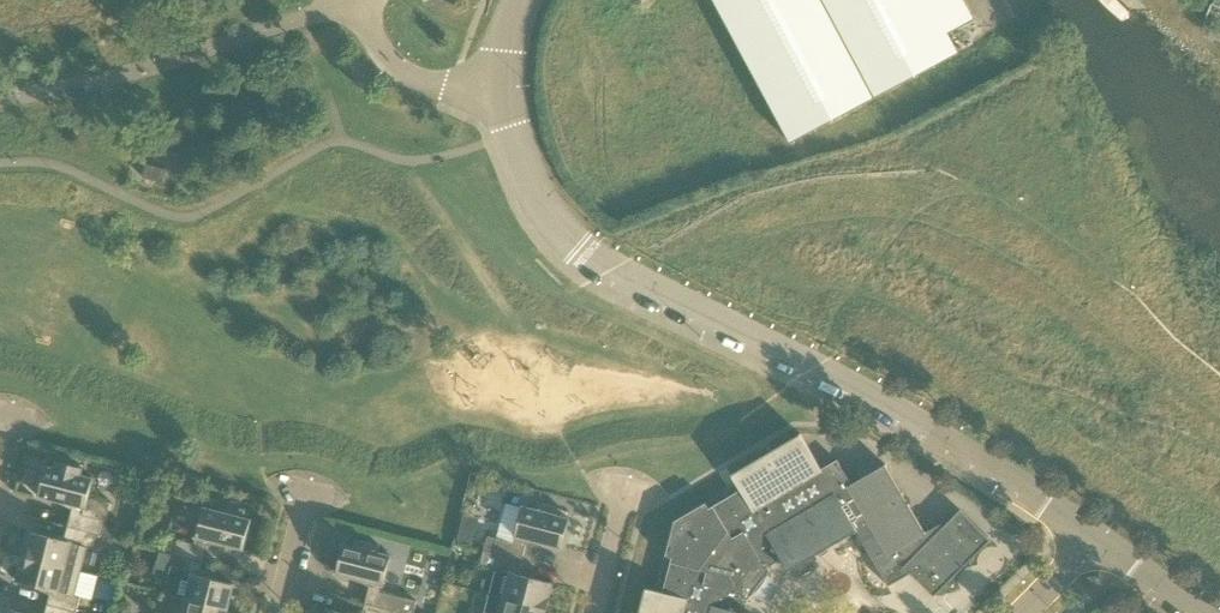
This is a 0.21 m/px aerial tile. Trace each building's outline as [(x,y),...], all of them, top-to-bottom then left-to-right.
[(742,50),(792,143),(960,54),(949,34),(975,20),(974,19),(964,0),(715,0),(742,50)] [(1219,20),(1219,5),(1214,2),(1209,16),(1219,20)] [(759,458),(732,474),(741,490),(710,509),(706,503),(676,521),(667,556),(673,558),(664,593),(646,588),(639,612),(742,612),(745,599),(749,600),(771,570),(769,567),(782,560),(789,572),(857,532),(889,587),(911,574),(935,597),(992,540),(961,510),(944,527),(941,525),(926,533),(886,465),(852,485),(838,460),(822,470),(801,434),(759,458)] [(69,527),(103,535),(112,503),(89,496),(94,479),(81,476),(83,468),(58,462),(56,469),(47,467),(40,496),(75,505),(69,527)] [(493,554),(522,561),(528,539),(562,548),(570,519),(561,516),(563,509),(538,503),(536,510),(523,507),(514,543),(488,536),(487,538),(481,536),(478,547),(485,549),(484,551),(493,554)] [(175,555),(204,562),(210,541),(244,550),(252,520),(243,518),(245,511),(220,504),(218,512),(205,508),(196,545),(179,540),(175,555)] [(473,540),(477,515),(463,513),(459,538),(473,540)] [(41,532),(43,517),(26,515),(24,530),(41,532)] [(103,536),(103,535),(69,527),(66,541),(31,532),(24,557),(81,572),(87,548),(94,550),(98,535),(103,536)] [(395,612),(400,612),(415,612),(418,601),(382,593),(391,556),(379,553),(381,545),(355,539),(353,546),(345,544),(337,573),(371,582),(366,604),(395,612)] [(519,575),(522,561),(493,554),(484,551),(480,566),(497,570),(491,594),(505,598),(547,609),(553,584),(519,575)] [(201,576),(204,562),(175,555),(171,570),(193,576),(187,599),(228,610),(235,585),(201,576)] [(75,595),(81,572),(24,557),(18,582),(53,591),(49,605),(77,612),(81,597),(75,595)] [(505,598),(491,594),(486,612),(545,612),(547,609),(505,598)] [(228,610),(187,599),(176,597),(171,612),(228,612),(228,610)] [(395,612),(366,604),(364,612),(395,612)] [(77,612),(49,605),(47,612),(77,612)]
